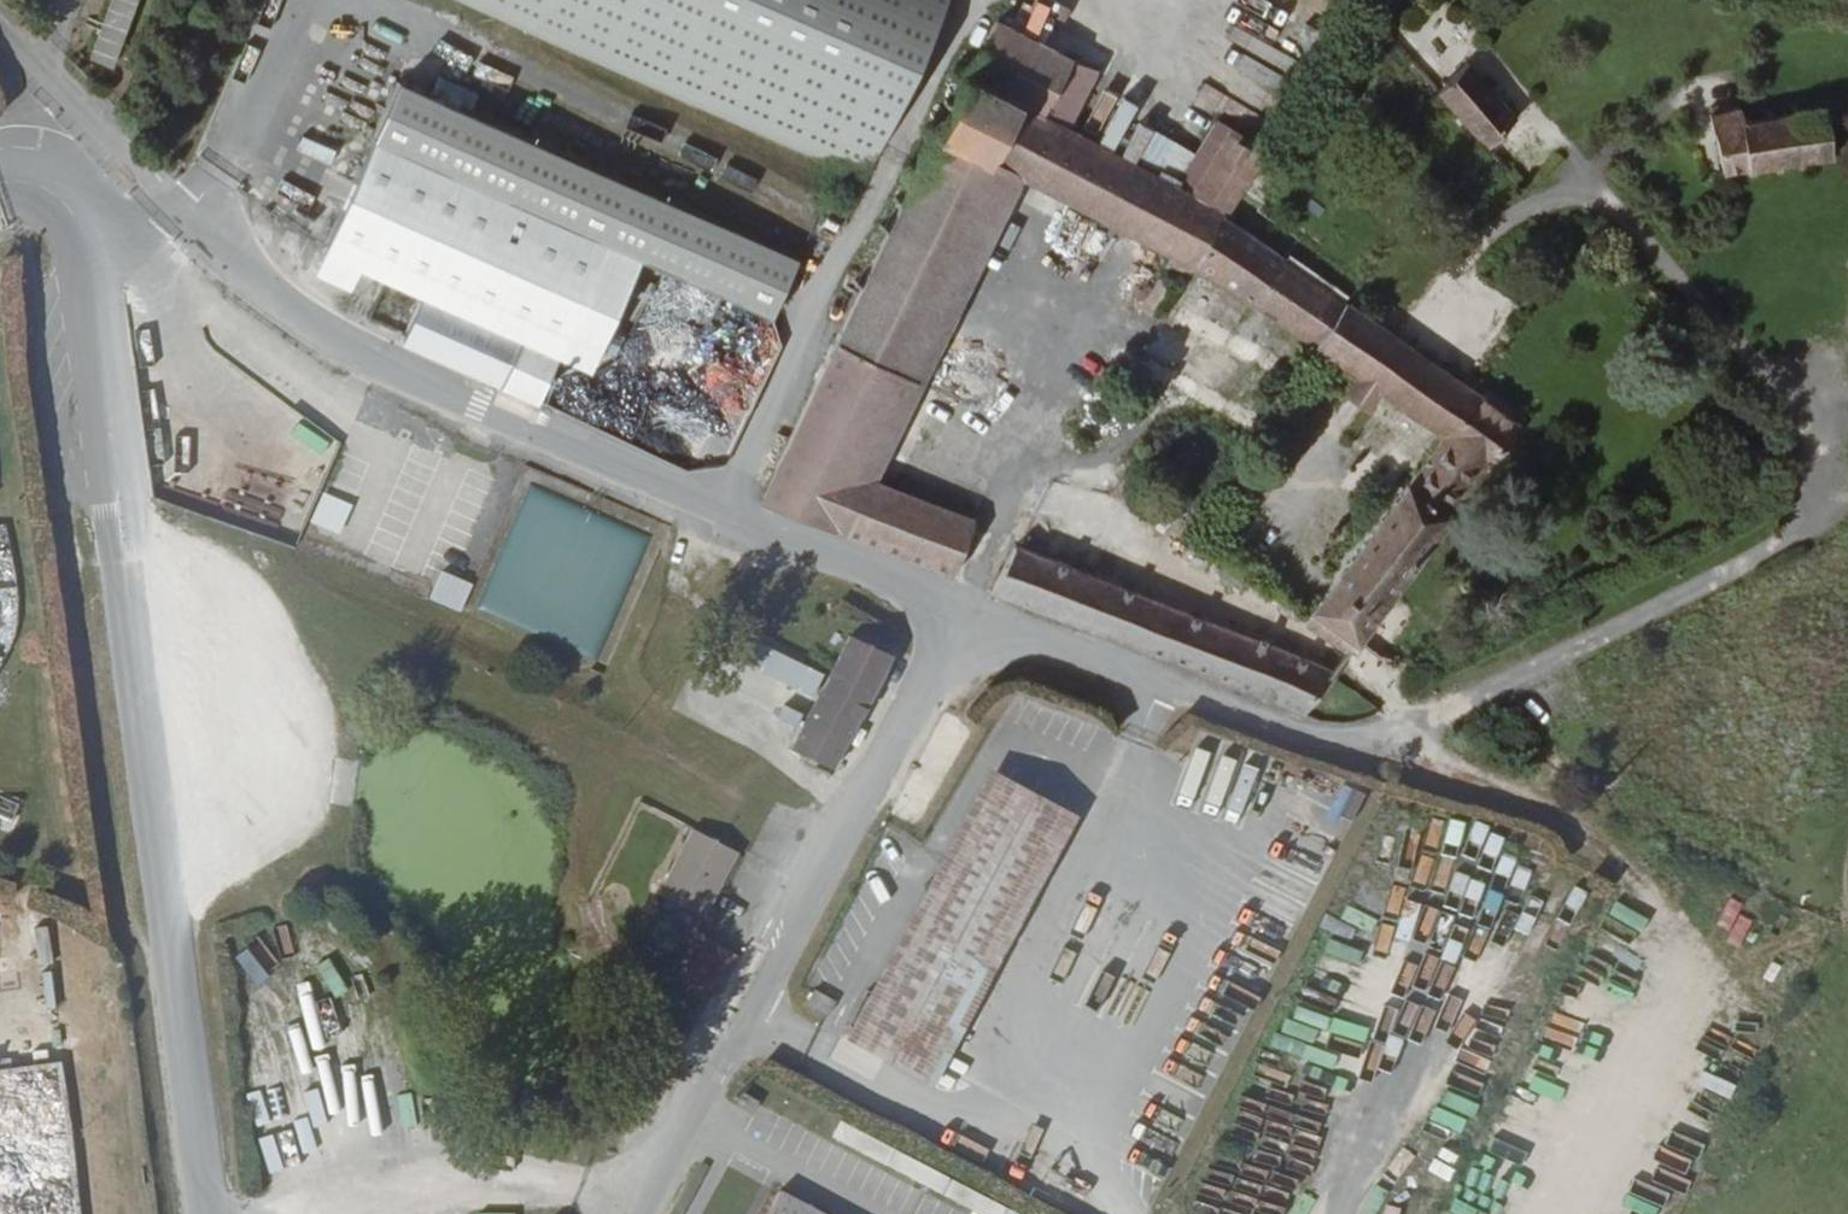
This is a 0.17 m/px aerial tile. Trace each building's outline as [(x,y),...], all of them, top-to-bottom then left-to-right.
[(123,55),(141,0),(115,0),(100,47),(123,55)] [(662,80),(840,160),(846,149),(855,128),(816,113),(704,65),(731,0),(487,0),(662,80)] [(923,45),(899,34),(904,20),(865,0),(731,0),(704,65),(816,113),(855,128),(846,149),(840,160),(866,172),(923,45)] [(944,0),(865,0),(904,20),(899,34),(923,45),(944,0)] [(1067,14),(1034,0),(1020,0),(1015,12),(1060,31),(1067,14)] [(1313,333),(1341,294),(1224,208),(1262,144),(1226,123),(1190,188),(1046,102),(1071,46),(998,9),(970,67),(860,290),(762,486),(953,561),(973,505),(878,469),(969,279),(1022,167),(1212,265),(1313,333)] [(1512,110),(1462,54),(1431,81),(1480,136),(1512,110)] [(404,328),(538,387),(608,232),(774,304),(800,249),(773,236),(563,141),(403,67),(327,236),(389,265),(425,283),(405,326),(404,328)] [(1823,144),(1814,98),(1735,113),(1731,96),(1697,103),(1709,165),(1823,144)] [(371,308),(405,326),(425,283),(389,265),(371,308)] [(1504,414),(1421,352),(1341,294),(1313,333),(1349,358),(1336,377),(1361,395),(1374,377),(1436,418),(1297,611),(1338,640),(1347,631),(1449,490),(1504,414)] [(576,548),(610,563),(619,546),(585,529),(576,548)] [(1296,699),(1324,660),(1010,531),(987,576),(1129,632),(1296,699)] [(489,562),(506,571),(516,549),(499,540),(489,562)] [(528,549),(495,615),(513,624),(545,558),(528,549)] [(555,561),(523,628),(538,635),(571,569),(555,561)] [(462,612),(475,583),(442,569),(429,598),(462,612)] [(548,640),(564,647),(596,582),(579,574),(548,640)] [(573,651),(588,658),(620,594),(605,585),(573,651)] [(513,624),(495,615),(494,618),(511,627),(513,624)] [(538,635),(523,628),(521,632),(537,638),(538,635)] [(805,763),(828,776),(893,652),(870,640),(867,645),(853,637),(793,751),(800,755),(807,759),(805,763)] [(562,651),(564,647),(548,640),(546,642),(562,651)] [(587,661),(588,658),(573,651),(571,654),(587,661)] [(748,703),(757,701),(762,697),(766,694),(769,687),(771,679),(770,672),(765,665),(758,660),(751,658),(742,658),(732,662),(727,669),(725,679),(725,688),(731,695),(738,701),(748,703)] [(927,1088),(1075,818),(985,769),(839,1039),(927,1088)] [(1327,805),(1345,811),(1354,787),(1336,781),(1327,805)] [(1400,821),(1399,851),(1413,852),(1414,822),(1400,821)] [(652,890),(699,914),(732,851),(686,827),(652,890)] [(1435,832),(1426,862),(1454,870),(1463,840),(1435,832)] [(1433,946),(1448,951),(1460,919),(1444,914),(1433,946)] [(702,938),(681,977),(711,991),(731,953),(702,938)] [(800,1003),(822,1015),(829,1001),(807,989),(800,1003)] [(361,1097),(389,1104),(399,1068),(371,1060),(361,1097)] [(1463,1092),(1439,1123),(1456,1136),(1480,1104),(1463,1092)] [(741,1095),(732,1107),(746,1114),(754,1104),(741,1095)] [(835,1136),(979,1213),(1001,1213),(1007,1203),(960,1178),(969,1162),(885,1116),(878,1129),(847,1113),(835,1136)] [(773,1197),(764,1213),(805,1213),(773,1197)]
